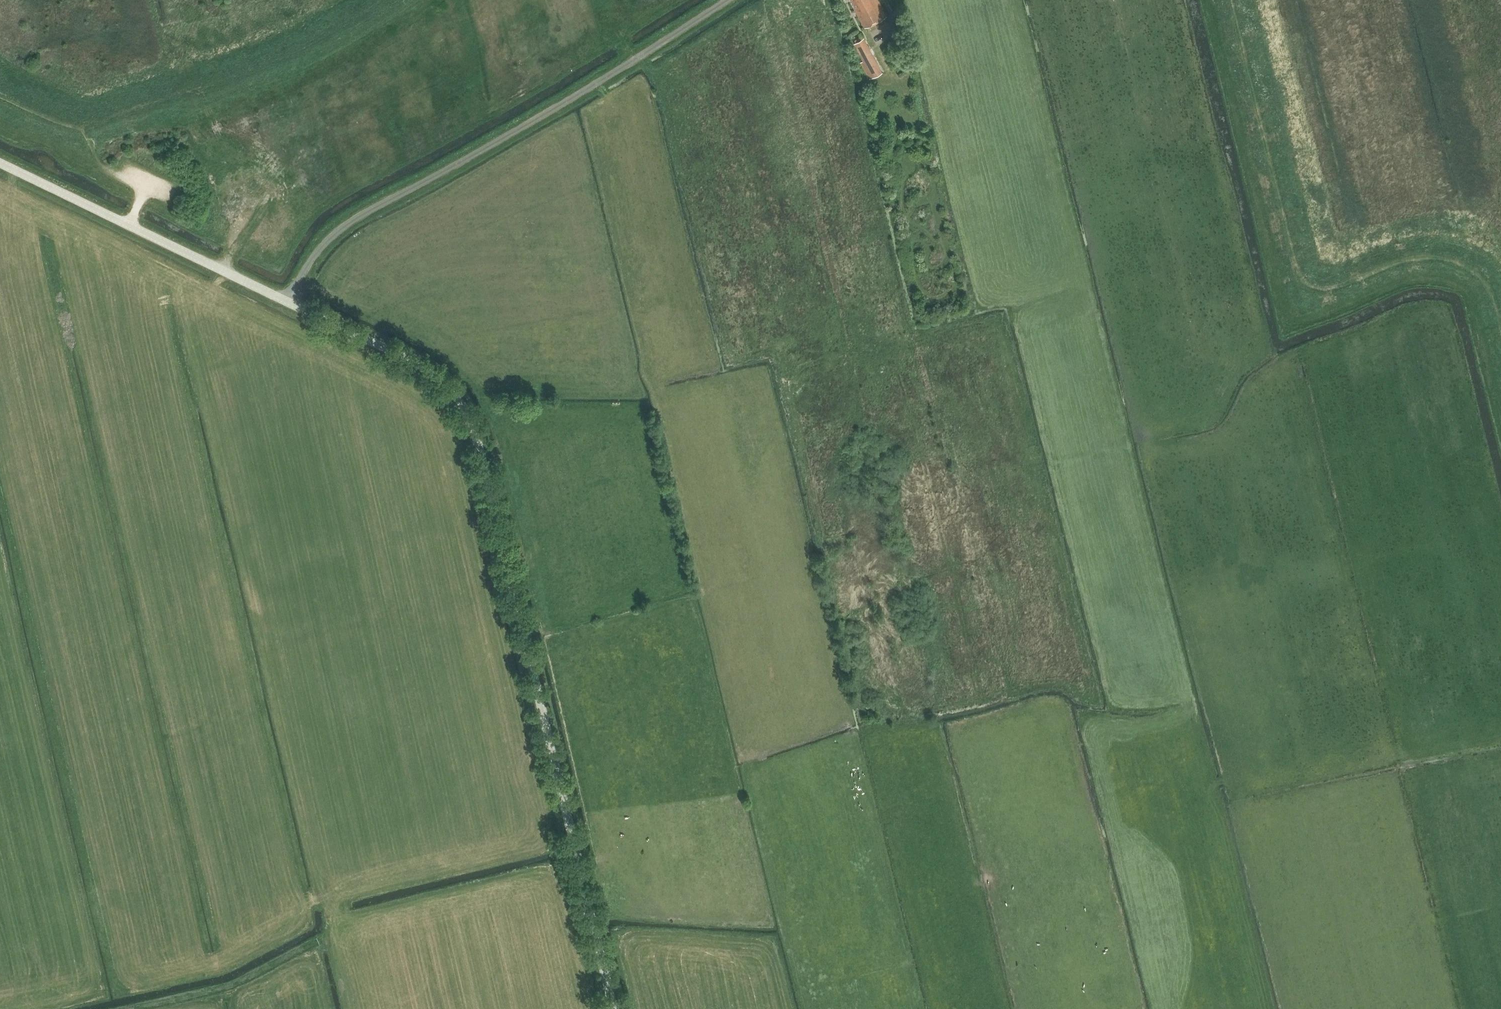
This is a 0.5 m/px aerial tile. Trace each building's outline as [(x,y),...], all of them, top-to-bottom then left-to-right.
[(886,15),(878,0),(850,0),(864,27),(886,15)] [(880,72),(861,38),(853,43),(872,76),(880,72)]
